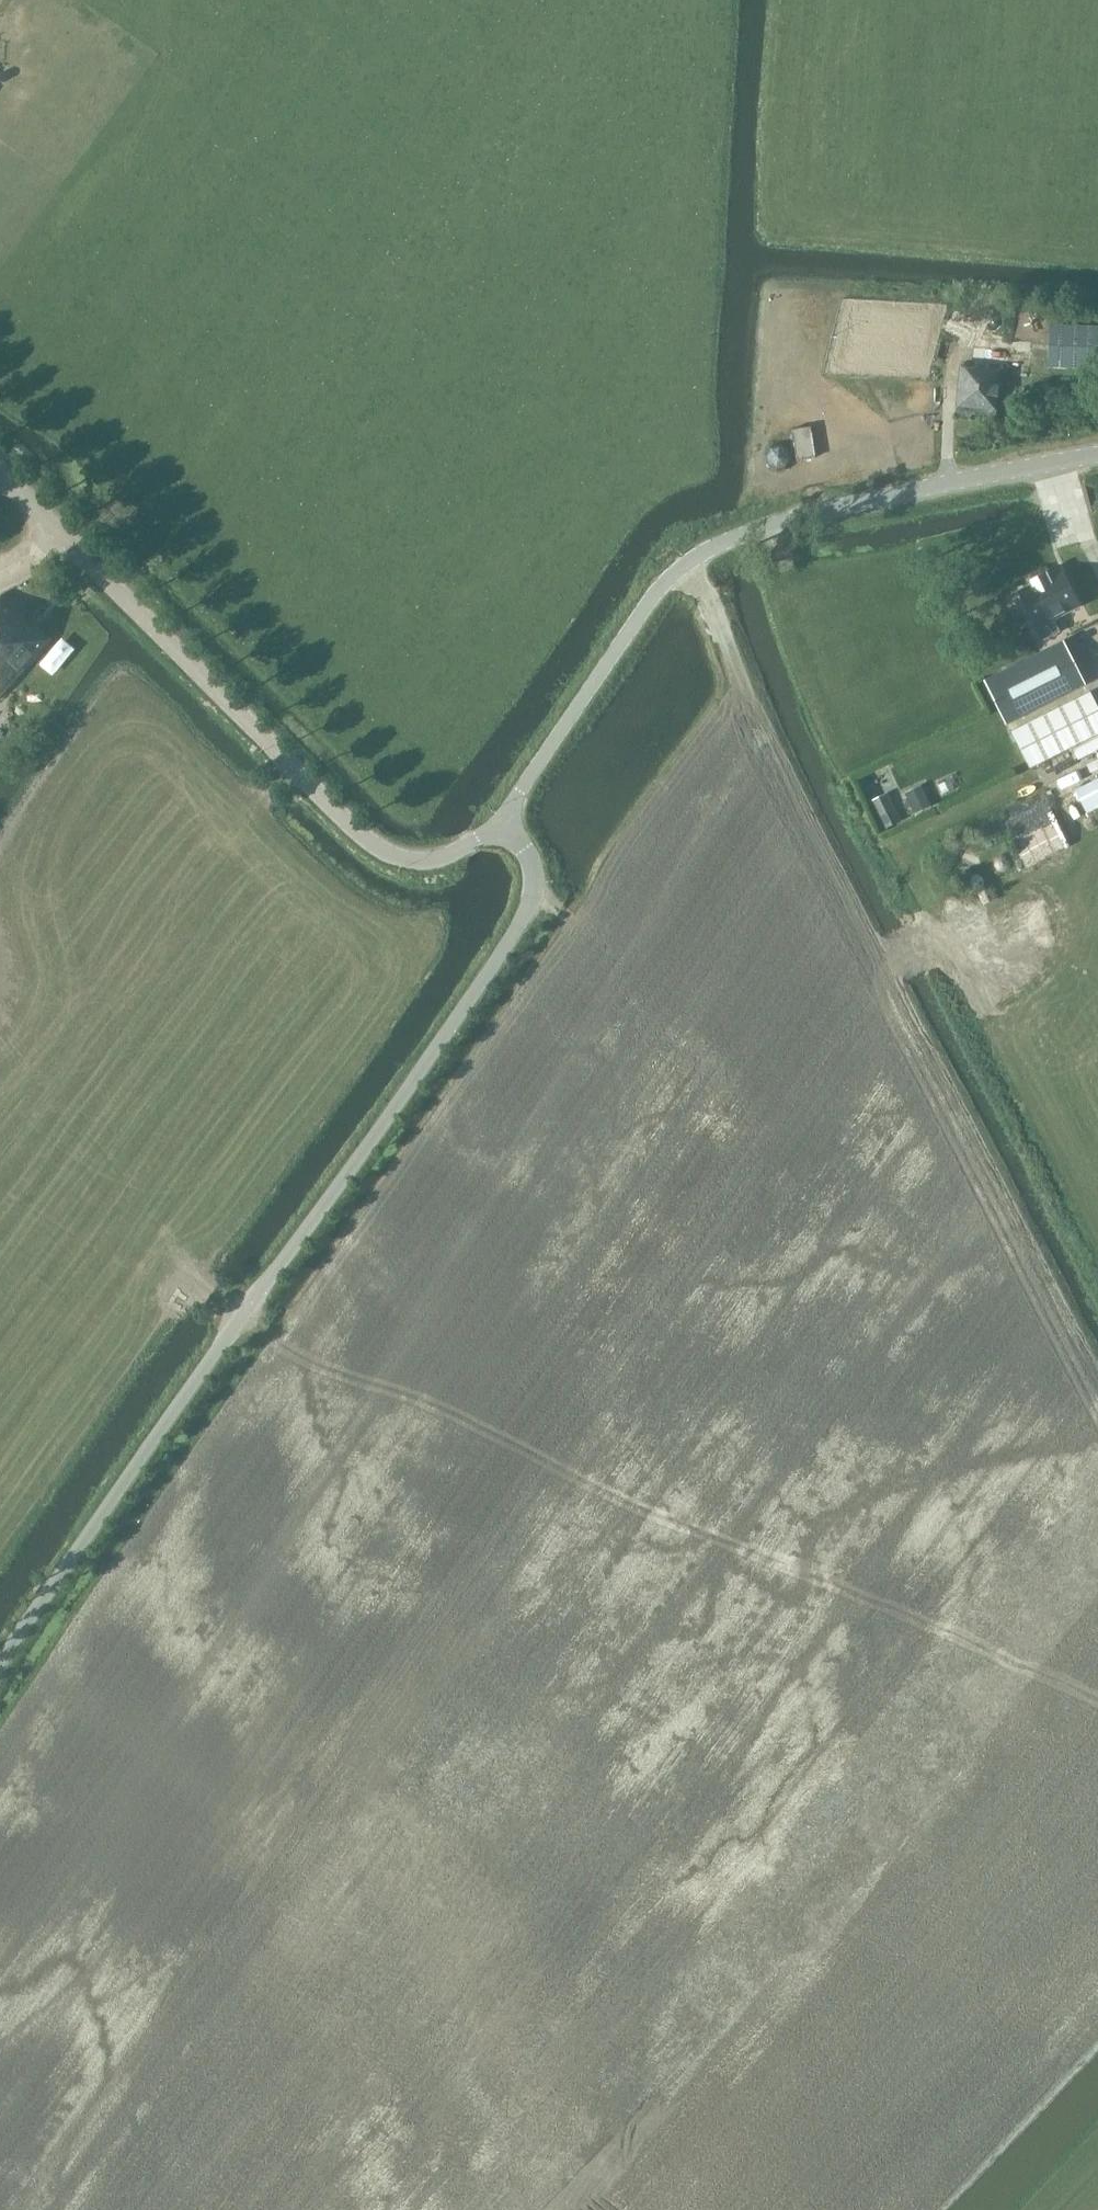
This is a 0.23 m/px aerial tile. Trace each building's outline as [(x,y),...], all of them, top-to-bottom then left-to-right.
[(993,317),(993,328),(1020,330),(1020,319),(993,317)] [(1048,368),(1097,370),(1097,327),(1050,325),(1048,368)] [(961,364),(956,408),(955,412),(960,412),(962,416),(974,416),(977,413),(982,413),(982,415),(997,416),(998,411),(1002,371),(1030,374),(1034,342),(999,339),(999,347),(974,345),(972,364),(961,364)] [(792,430),(797,461),(817,458),(811,426),(792,430)] [(1034,586),(1020,593),(1043,640),(1059,632),(1053,620),(1080,607),(1062,571),(1048,578),(1046,574),(1031,581),(1034,586)] [(50,640),(1,596),(0,598),(0,697),(50,640)] [(985,679),(984,679),(1007,726),(1011,724),(1035,712),(1087,686),(1064,639),(985,679)] [(1071,745),(1077,758),(1097,748),(1097,732),(1071,745)] [(1070,772),(1075,784),(1097,775),(1097,762),(1070,772)] [(889,763),(858,772),(864,793),(895,783),(889,763)] [(907,791),(917,812),(935,804),(924,783),(907,791)] [(1081,793),(1087,806),(1097,800),(1097,784),(1081,793)] [(871,801),(885,828),(902,819),(888,792),(871,801)] [(1013,835),(1028,867),(1069,848),(1054,815),(1013,835)]
